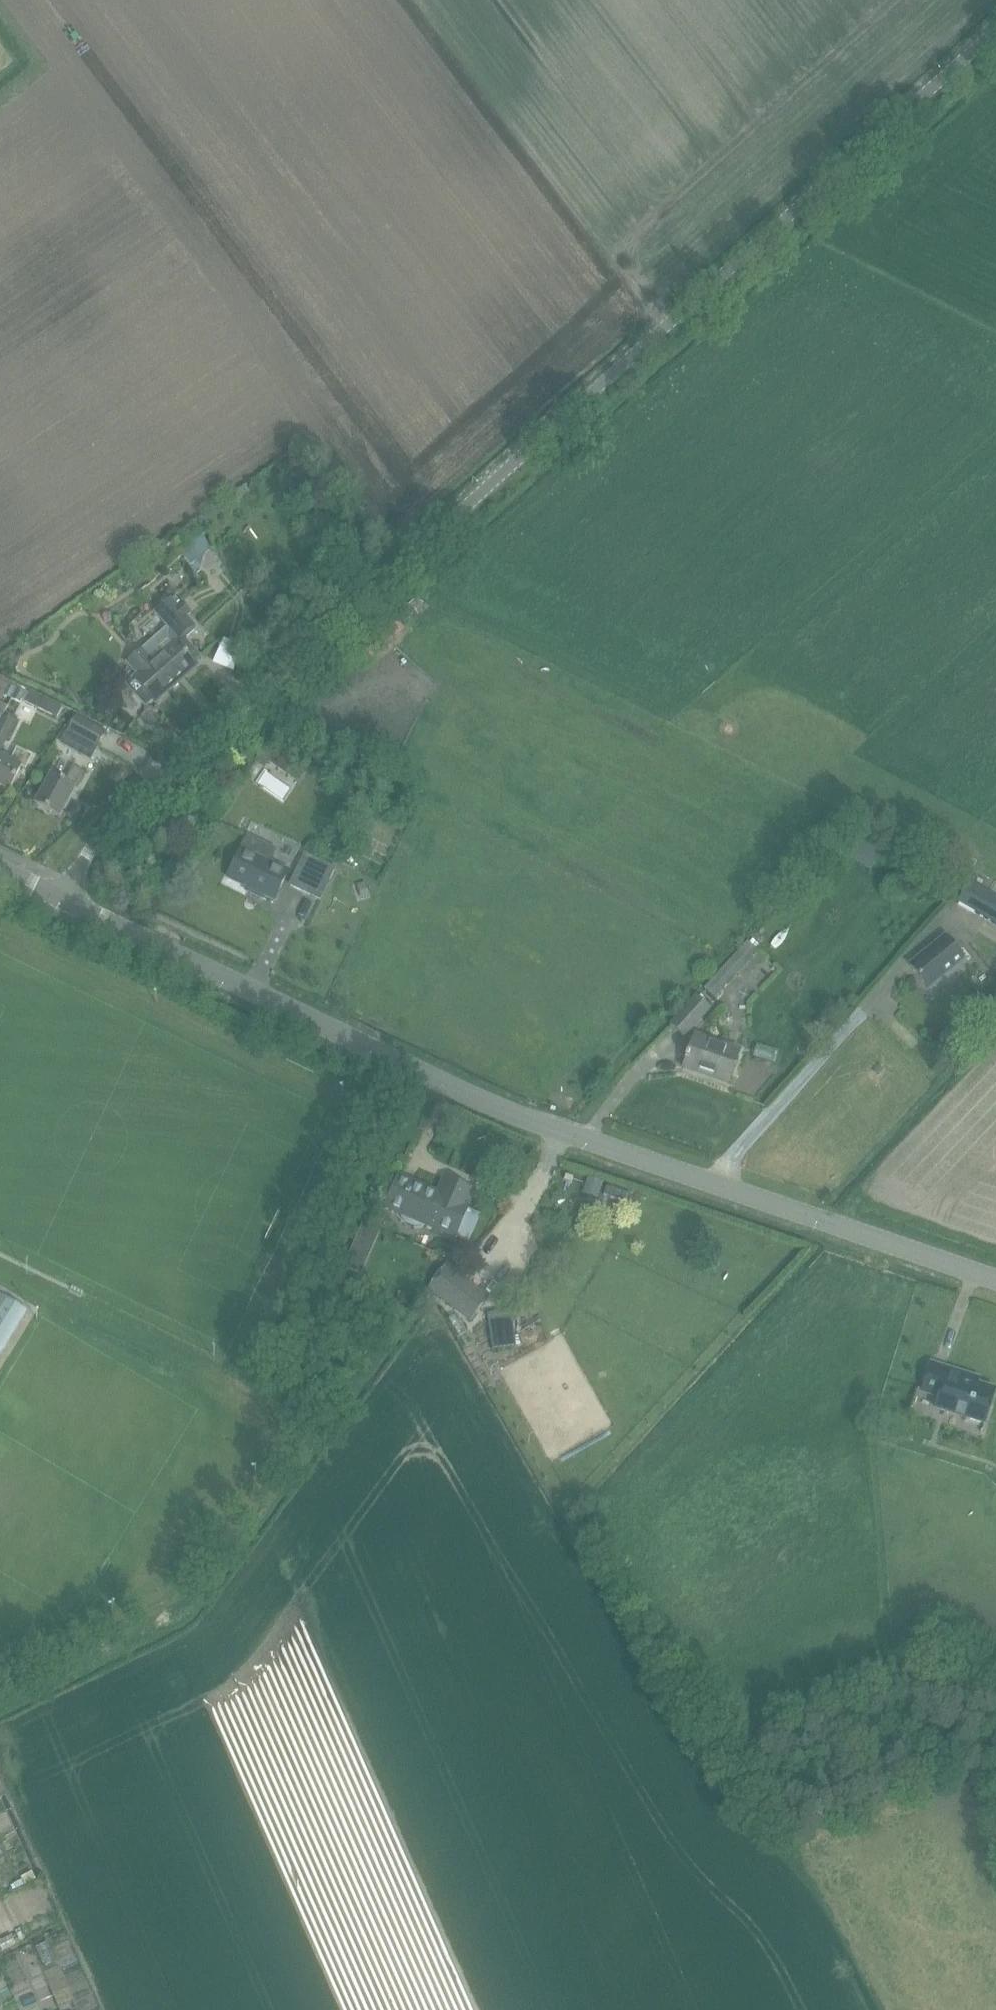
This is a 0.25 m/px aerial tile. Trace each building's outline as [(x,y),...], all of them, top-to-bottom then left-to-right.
[(211,551),(227,540),(218,527),(202,538),(211,551)] [(226,568),(237,561),(226,543),(215,550),(226,568)] [(155,613),(170,630),(185,639),(194,630),(194,627),(186,618),(190,614),(175,597),(171,601),(170,600),(155,613)] [(142,650),(128,663),(139,675),(134,679),(143,688),(137,693),(137,696),(146,707),(153,700),(156,703),(196,668),(187,658),(188,656),(187,655),(193,650),(185,641),(185,639),(170,630),(169,631),(169,640),(173,644),(153,662),(142,650)] [(63,708),(29,692),(24,702),(58,718),(63,708)] [(68,732),(79,739),(97,748),(106,733),(76,716),(68,732)] [(3,717),(0,723),(0,753),(17,719),(13,717),(11,721),(3,717)] [(267,747),(256,763),(264,769),(276,752),(267,747)] [(9,792),(21,768),(25,770),(31,757),(17,750),(11,763),(0,758),(0,787),(8,791),(9,792)] [(51,776),(45,787),(35,804),(60,818),(84,773),(73,767),(64,783),(51,776)] [(288,872),(270,863),(276,851),(248,837),(228,879),(247,888),(246,891),(262,899),(264,896),(274,901),(288,872)] [(299,868),(290,886),(306,893),(320,900),(335,869),(320,862),(305,855),(299,868)] [(957,903),(959,904),(959,903),(976,913),(975,914),(995,925),(995,898),(983,891),(982,893),(968,885),(957,903)] [(929,989),(932,992),(967,964),(945,937),(909,966),(928,990),(929,989)] [(697,998),(685,1011),(671,1026),(684,1037),(710,1010),(697,998)] [(694,1037),(690,1050),(683,1069),(729,1085),(740,1052),(694,1037)] [(399,1177),(385,1208),(401,1214),(402,1217),(404,1220),(406,1222),(409,1224),(412,1225),(415,1226),(418,1226),(422,1226),(425,1225),(455,1238),(469,1207),(467,1206),(473,1192),(444,1179),(438,1194),(399,1177)] [(471,1321),(485,1303),(477,1296),(480,1292),(447,1267),(429,1289),(471,1321)] [(27,1311),(5,1298),(4,1298),(0,1296),(0,1355),(27,1311)] [(504,1307),(506,1328),(531,1326),(529,1305),(504,1307)] [(931,1365),(924,1384),(921,1394),(937,1399),(933,1411),(984,1426),(994,1392),(963,1382),(965,1376),(931,1365)] [(0,1980),(0,2005),(11,2001),(2,1979),(0,1980)]
